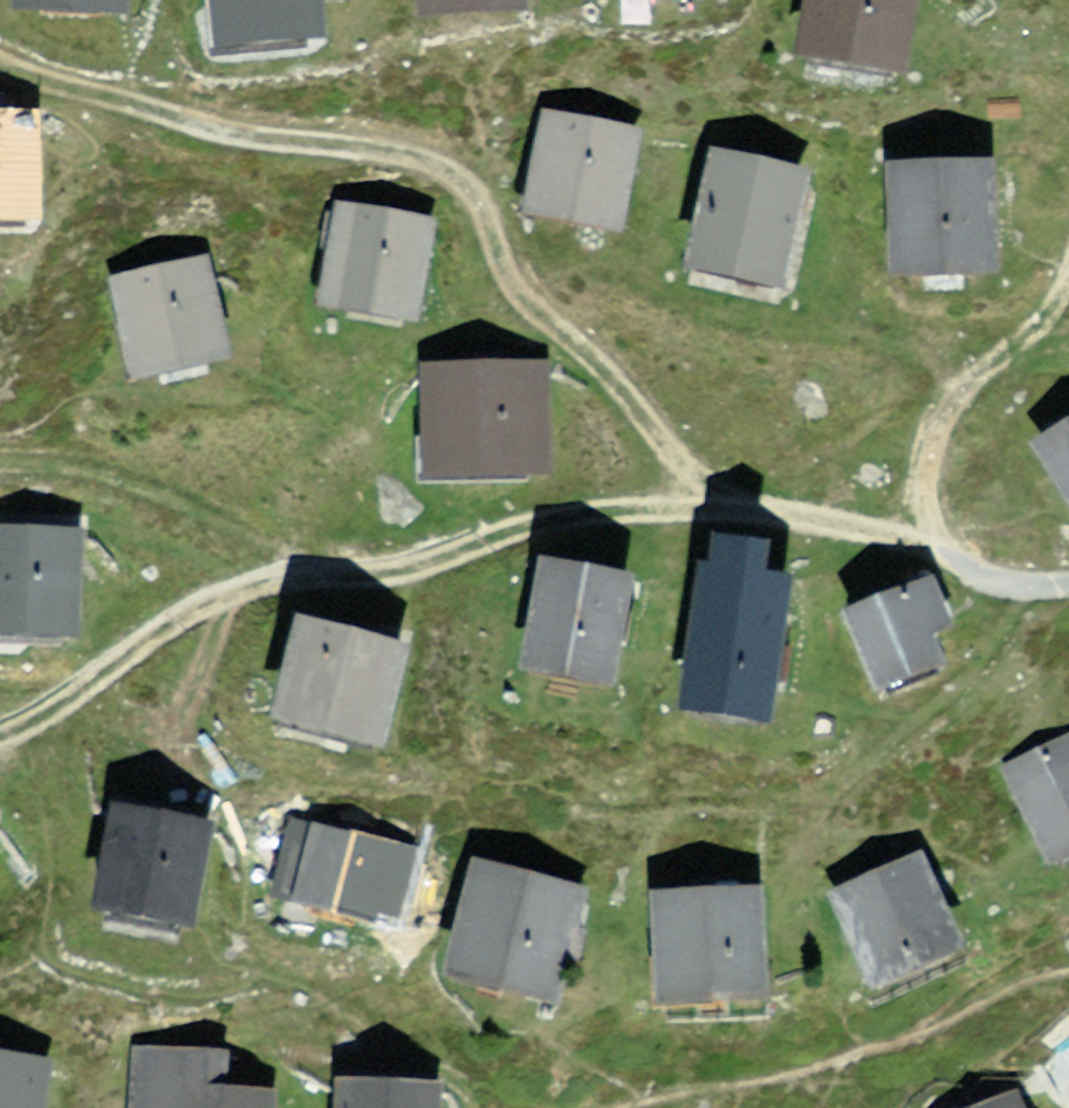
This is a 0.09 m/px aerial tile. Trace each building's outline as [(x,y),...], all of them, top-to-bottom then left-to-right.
[(107,22),(110,0),(0,0),(0,10),(107,22)] [(190,48),(288,44),(286,0),(188,0),(190,48)] [(388,15),(486,24),(488,0),(389,0),(388,15)] [(591,10),(673,11),(673,0),(592,0),(591,10)] [(892,0),(799,0),(788,63),(877,80),(892,0)] [(612,237),(624,144),(526,131),(513,224),(612,237)] [(14,133),(0,132),(0,225),(9,226),(14,133)] [(764,302),(792,188),(694,165),(666,279),(764,302)] [(973,278),(972,170),(868,171),(869,279),(973,278)] [(395,331),(414,244),(331,227),(312,314),(395,331)] [(206,365),(190,274),(92,291),(108,382),(206,365)] [(535,380),(411,384),(415,486),(538,482),(535,380)] [(1010,441),(1046,517),(1068,506),(1068,413),(1010,441)] [(66,548),(0,541),(0,642),(55,648),(66,548)] [(777,569),(686,551),(655,707),(745,725),(777,569)] [(612,593),(519,575),(499,677),(591,696),(612,593)] [(916,595),(829,624),(852,692),(939,663),(916,595)] [(379,662),(272,635),(250,725),(356,751),(379,662)] [(1058,744),(991,768),(1022,853),(1068,836),(1068,774),(1058,744)] [(193,846),(93,824),(72,919),(173,941),(193,846)] [(363,927),(376,866),(284,846),(271,907),(363,927)] [(923,951),(893,864),(806,894),(835,981),(923,951)] [(531,1007),(559,906),(454,877),(426,978),(531,1007)] [(725,1004),(728,905),(630,902),(627,1001),(725,1004)] [(262,1085),(150,1063),(141,1107),(257,1107),(262,1085)] [(34,1073),(0,1067),(0,1107),(27,1107),(34,1073)] [(406,1099),(327,1093),(326,1107),(406,1107),(406,1099)]
